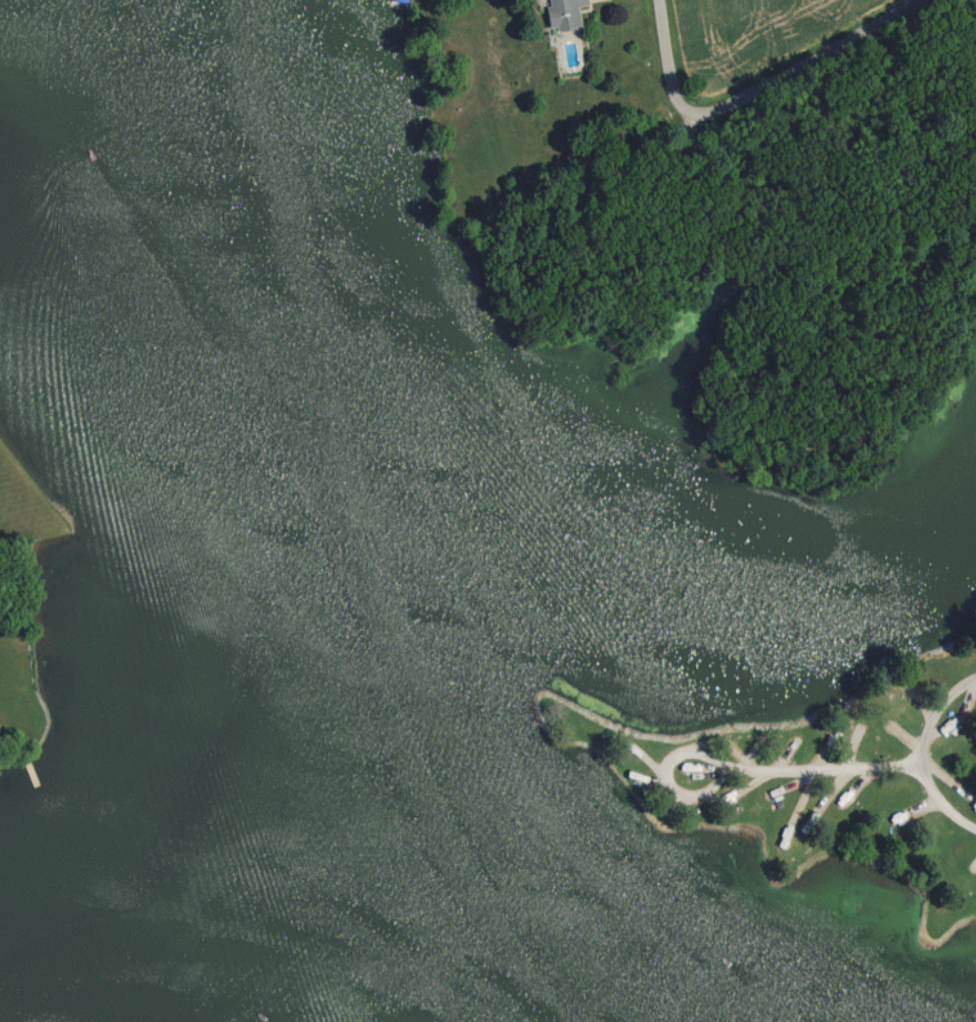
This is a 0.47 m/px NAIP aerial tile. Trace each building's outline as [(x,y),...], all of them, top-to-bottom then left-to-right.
[(586,0),(546,0),(549,31),(579,28),(576,6),(586,6),(586,0)]
